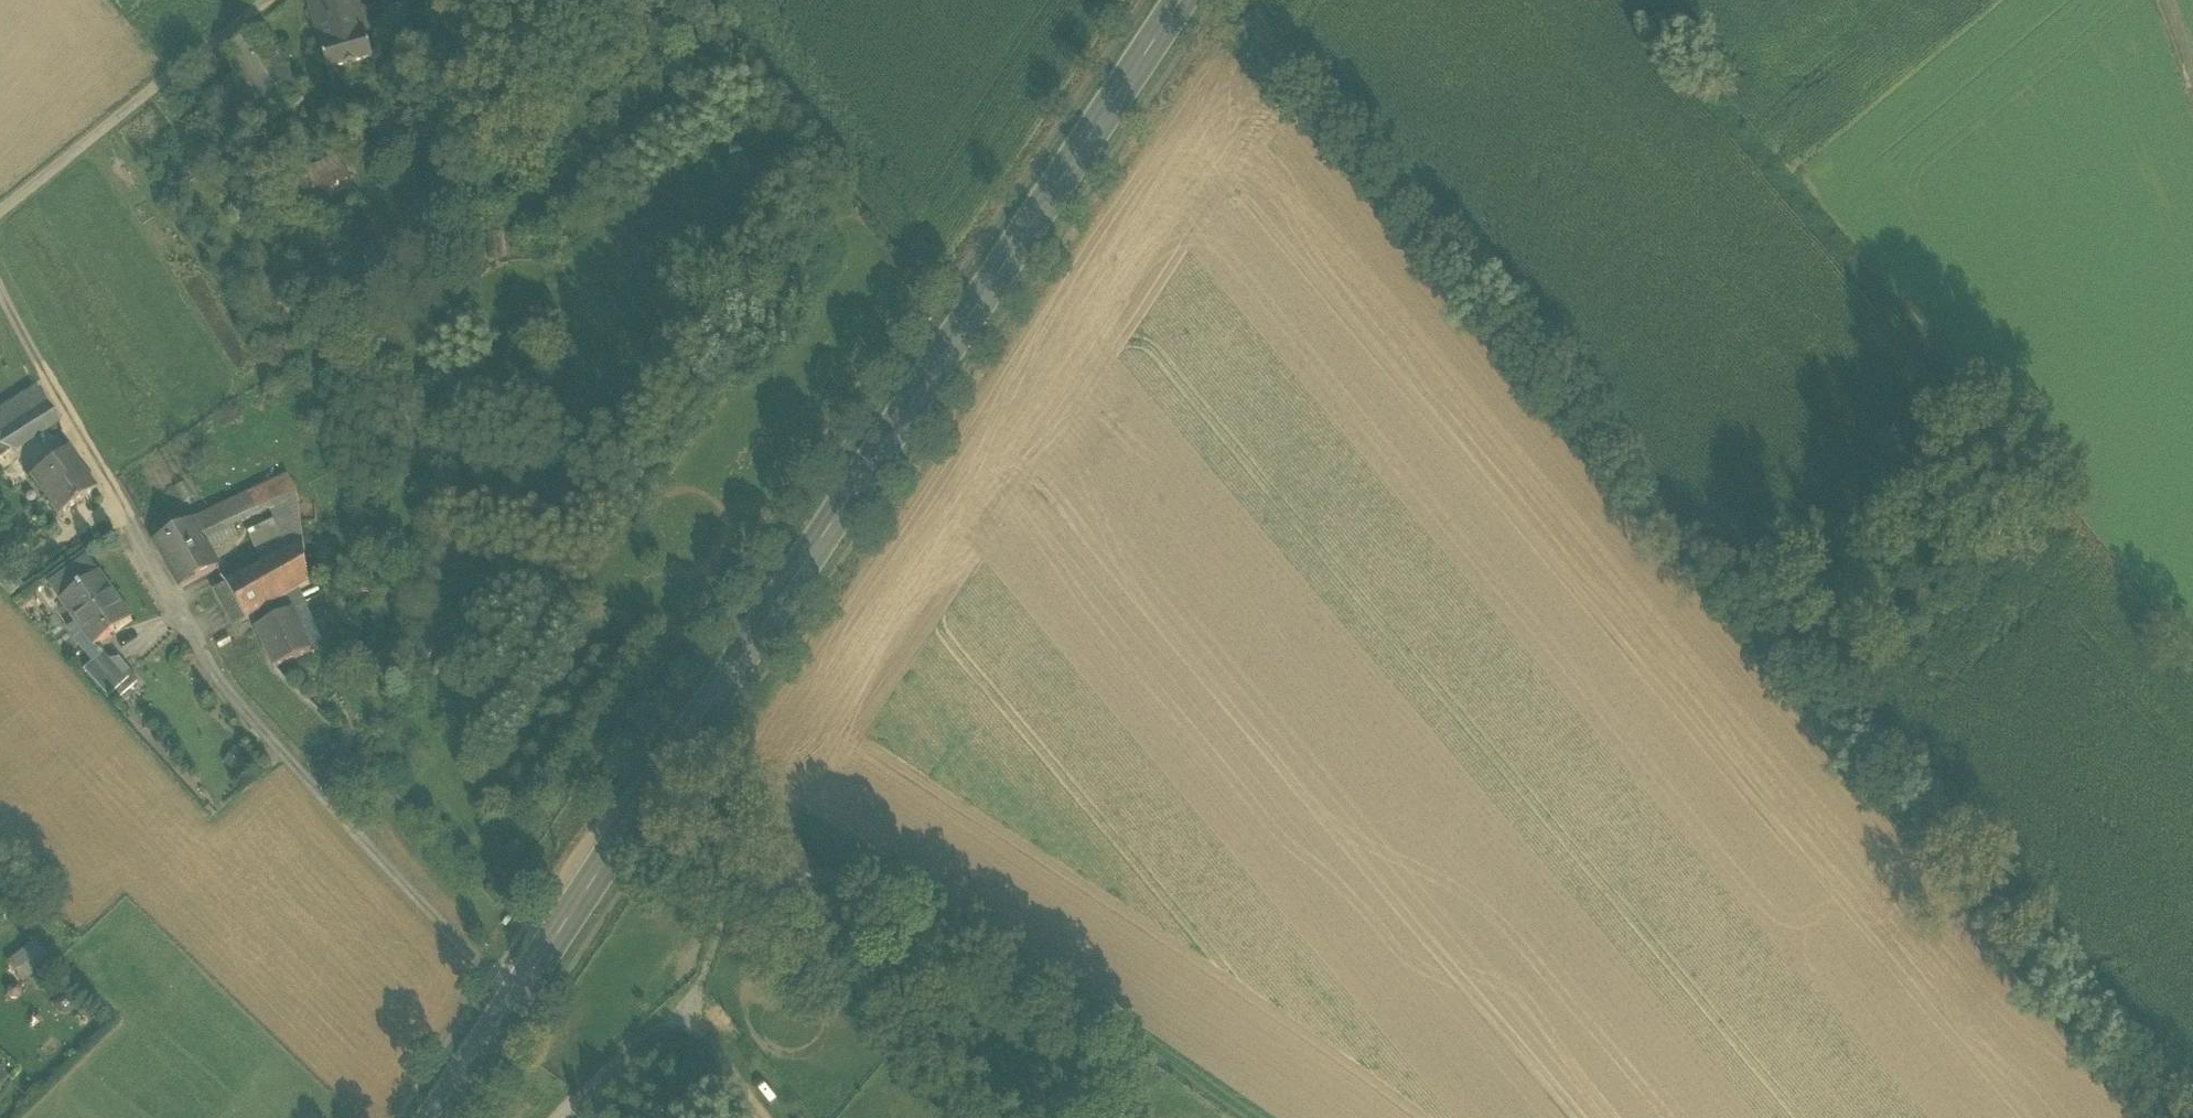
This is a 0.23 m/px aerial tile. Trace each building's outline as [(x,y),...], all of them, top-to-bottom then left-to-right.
[(360,8),(357,0),(308,0),(313,20),(360,8)] [(360,8),(313,20),(327,70),(373,59),(360,8)] [(313,168),(326,191),(349,177),(335,155),(313,168)] [(277,190),(290,212),(313,199),(300,176),(277,190)] [(670,205),(658,208),(661,220),(673,217),(670,205)] [(14,452),(58,423),(35,388),(0,411),(0,460),(14,452)] [(68,448),(31,476),(44,497),(51,506),(60,517),(98,489),(68,448)] [(31,476),(14,452),(0,460),(0,471),(27,510),(34,518),(51,506),(44,497),(31,476)] [(288,476),(193,521),(203,539),(232,525),(270,507),(295,495),(295,493),(288,476)] [(189,486),(178,492),(186,508),(197,502),(189,486)] [(302,544),(295,495),(270,507),(288,551),(302,544)] [(193,521),(155,542),(181,588),(219,568),(210,551),(203,539),(193,521)] [(232,525),(203,539),(210,551),(238,538),(232,525)] [(302,544),(288,551),(216,590),(235,627),(260,613),(299,591),(307,586),(302,544)] [(125,610),(87,559),(50,586),(62,602),(94,647),(113,632),(108,623),(125,610)] [(291,612),(305,605),(299,591),(260,613),(265,625),(291,612)] [(94,647),(62,602),(53,607),(85,653),(94,647)] [(291,612),(310,651),(325,643),(307,605),(305,605),(291,612)] [(132,619),(125,610),(108,623),(113,632),(132,619)] [(268,658),(274,670),(311,652),(310,651),(291,612),(265,625),(265,626),(257,630),(270,657),(268,658)] [(231,630),(220,636),(226,649),(238,643),(231,630)] [(123,674),(104,654),(86,670),(115,702),(138,683),(129,670),(123,674)] [(512,912),(502,905),(492,921),(502,927),(512,912)] [(36,938),(14,956),(29,973),(50,954),(36,938)] [(2,976),(2,977),(2,979),(2,981),(3,982),(4,983),(5,984),(7,985),(8,985),(10,985),(12,984),(13,983),(14,982),(14,980),(14,978),(14,977),(13,975),(12,974),(11,973),(9,972),(8,972),(6,973),(5,973),(3,974),(2,976)] [(64,998),(63,999),(62,1001),(61,1003),(61,1005),(62,1007),(63,1008),(65,1010),(67,1010),(69,1010),(71,1010),(72,1009),(74,1008),(75,1006),(75,1004),(75,1002),(74,1000),(73,998),(72,997),(70,997),(68,996),(66,997),(64,998)]
